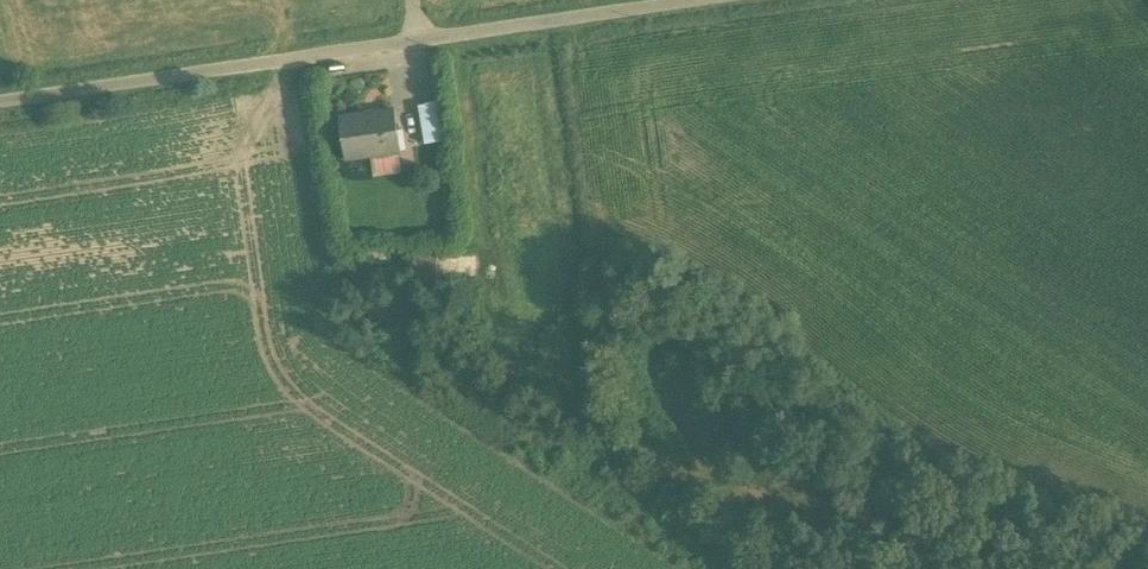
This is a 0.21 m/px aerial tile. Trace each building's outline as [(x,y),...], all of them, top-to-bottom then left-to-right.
[(439,101),(418,105),(424,142),(445,139),(439,101)] [(393,108),(339,116),(345,158),(399,150),(393,108)]
